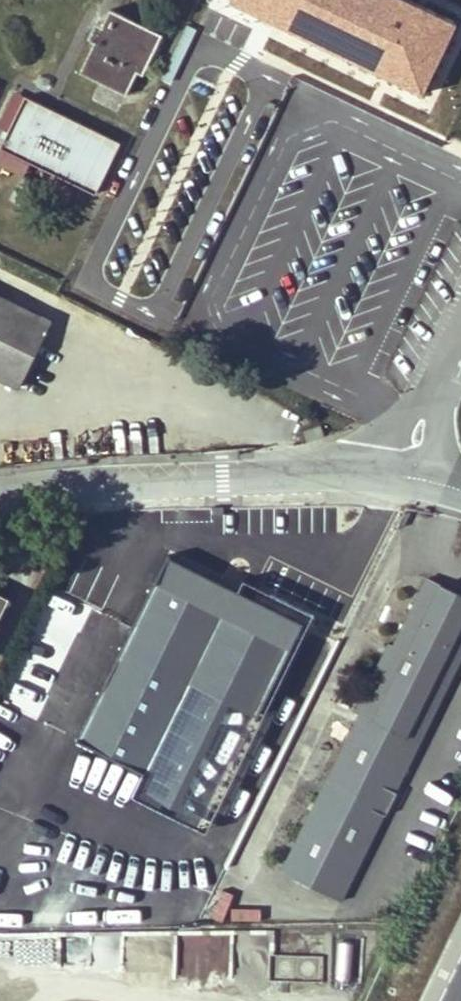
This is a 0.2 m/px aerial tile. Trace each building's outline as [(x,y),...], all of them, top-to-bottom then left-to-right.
[(409,0),(241,0),(427,86),(458,23),(409,0)] [(161,37),(110,13),(80,75),(126,97),(137,74),(142,76),(161,37)] [(121,144),(25,100),(1,151),(96,196),(121,144)] [(18,387),(50,321),(0,297),(0,379),(18,387)] [(111,783),(212,578),(169,557),(156,580),(111,558),(97,587),(87,582),(76,604),(86,609),(32,718),(40,722),(29,745),(53,756),(64,733),(79,741),(68,762),(111,783)] [(302,622),(300,621),(212,578),(111,783),(157,806),(167,784),(213,806),(253,723),(290,741),(296,729),(259,712),(264,700),(281,708),(296,677),(279,669),(302,622)] [(282,869),(343,899),(460,660),(460,595),(426,578),(392,645),(387,643),(382,652),(375,649),(356,688),(365,692),(356,711),(359,713),(352,729),(342,749),(296,729),(290,741),(328,757),(329,754),(338,757),(316,802),(282,869)] [(3,612),(10,599),(0,594),(0,610),(3,612)] [(354,711),(346,726),(352,729),(359,713),(356,711),(354,711)] [(328,757),(308,798),(316,802),(338,757),(329,754),(328,757)] [(56,836),(45,860),(72,871),(82,848),(56,836)] [(274,955),(273,978),(323,980),(324,957),(274,955)]
